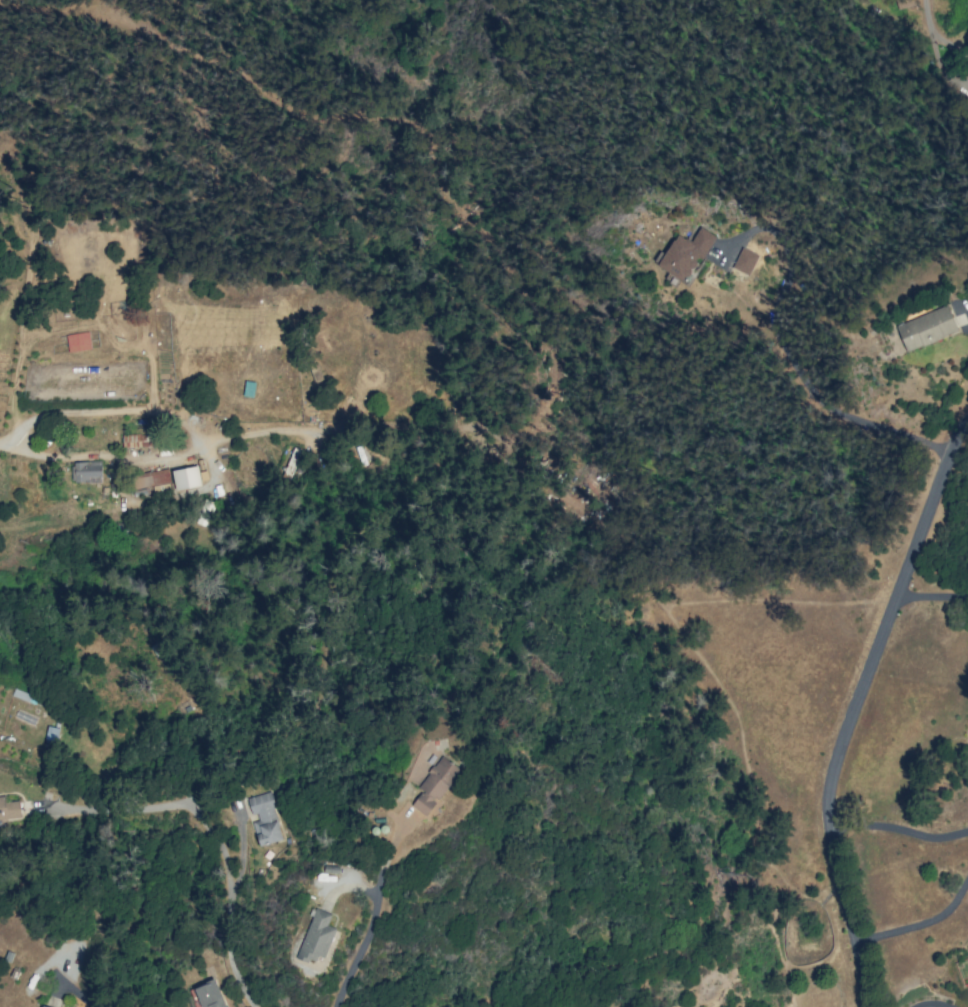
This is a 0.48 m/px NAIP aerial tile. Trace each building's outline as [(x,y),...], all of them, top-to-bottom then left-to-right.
[(675,234),(666,254),(660,252),(654,265),(687,280),(698,257),(703,260),(715,235),(698,227),(692,241),(675,234)] [(748,275),(758,255),(742,247),(732,267),(748,275)] [(895,325),(906,352),(958,332),(948,305),(895,325)] [(68,352),(91,348),(89,331),(66,335),(68,352)] [(122,435),(122,447),(155,446),(155,434),(122,435)] [(73,461),(72,482),(101,483),(102,462),(73,461)] [(176,490),(202,485),(198,465),(172,471),(176,490)] [(59,728),(47,726),(44,740),(56,742),(59,728)] [(427,817),(460,768),(440,754),(418,788),(421,790),(411,806),(427,817)] [(247,798),(253,818),(251,819),(259,846),(283,839),(269,791),(247,798)] [(21,818),(19,800),(4,802),(4,796),(0,796),(0,821),(21,818)] [(297,957),(314,964),(317,956),(324,958),(335,928),(327,925),(331,914),(314,908),(297,957)] [(216,979),(194,987),(201,1006),(227,1006),(216,979)]
